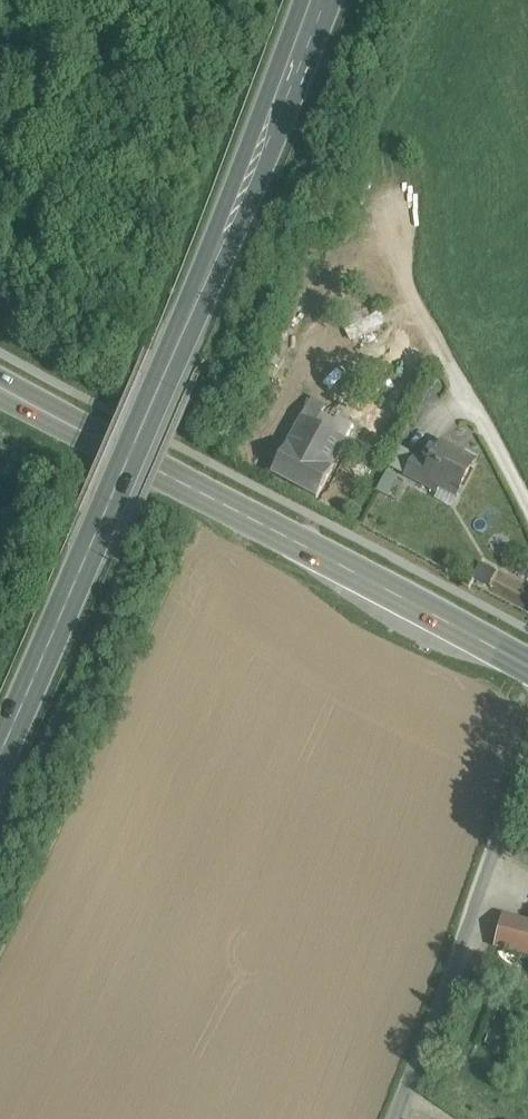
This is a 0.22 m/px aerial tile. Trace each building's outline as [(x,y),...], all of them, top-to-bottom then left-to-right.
[(378,314),(347,329),(353,340),(384,325),(378,314)] [(311,399),(301,417),(315,424),(325,407),(311,399)] [(315,424),(301,417),(271,474),(316,498),(332,469),(331,469),(346,441),(315,424)] [(475,463),(440,444),(430,465),(420,482),(438,492),(440,488),(457,497),(475,463)] [(429,462),(417,456),(416,458),(415,457),(406,475),(420,482),(430,465),(428,464),(429,462)] [(388,473),(378,491),(388,497),(398,479),(388,473)] [(493,948),(527,957),(527,920),(502,913),(493,948)]
